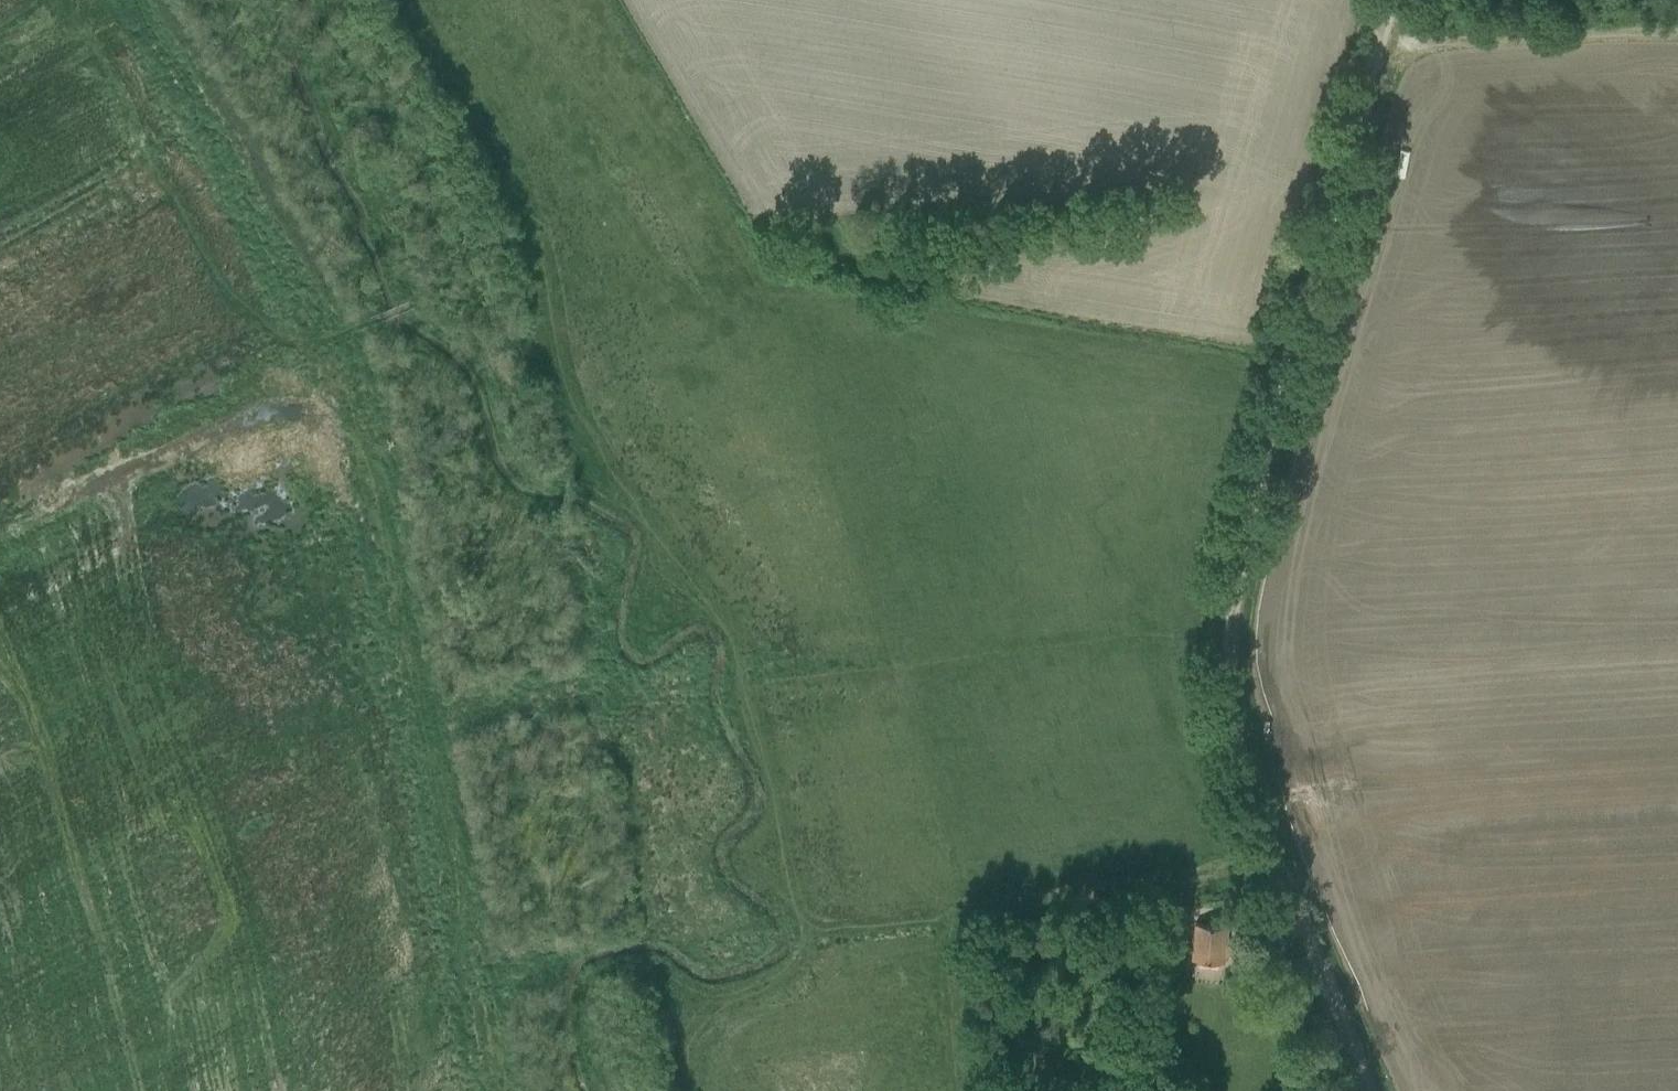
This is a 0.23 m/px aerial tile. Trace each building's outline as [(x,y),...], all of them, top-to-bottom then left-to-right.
[(1192,958),(1224,962),(1228,926),(1196,922),(1192,958)] [(1126,949),(1124,961),(1140,963),(1142,951),(1126,949)]
